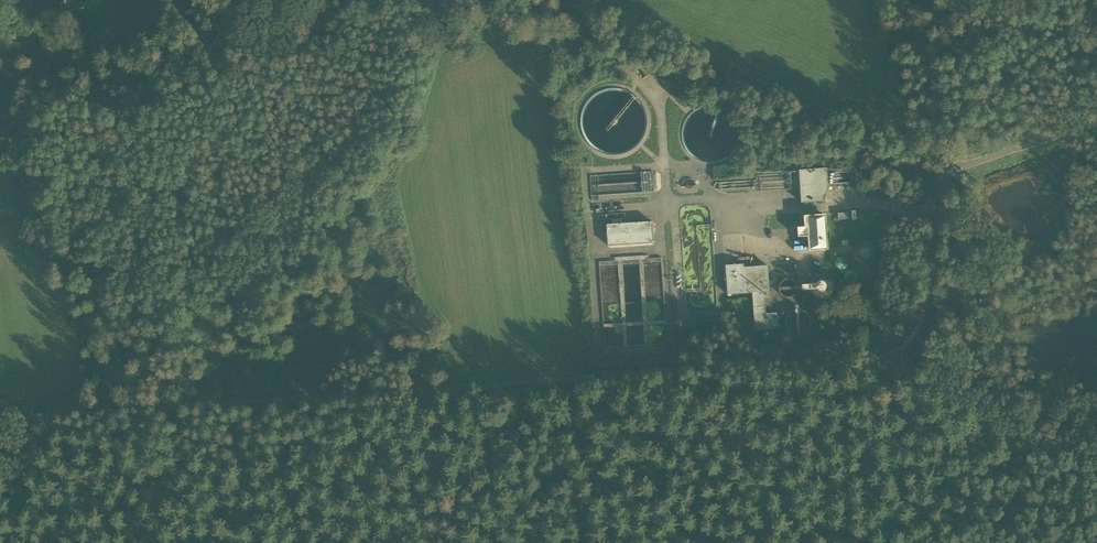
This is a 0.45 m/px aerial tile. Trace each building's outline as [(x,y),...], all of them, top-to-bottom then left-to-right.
[(65,20),(75,0),(55,0),(54,3),(57,5),(53,13),(65,20)] [(133,10),(127,26),(141,31),(147,15),(133,10)] [(137,45),(141,31),(127,26),(123,40),(137,45)] [(800,189),(801,203),(824,201),(828,187),(828,186),(827,172),(827,168),(799,170),(799,173),(800,189)] [(648,191),(648,180),(637,180),(637,174),(593,174),(593,192),(648,191)] [(809,236),(808,236),(809,251),(828,250),(826,214),(804,215),(805,227),(806,227),(805,217),(824,215),(827,248),(810,249),(809,236)] [(810,249),(827,248),(824,215),(805,217),(806,227),(805,227),(797,227),(798,237),(808,236),(809,236),(810,249)] [(607,225),(608,246),(654,243),(652,222),(607,225)] [(870,242),(859,247),(863,257),(874,252),(870,242)] [(752,293),(753,308),(765,307),(764,292),(769,291),(767,265),(744,267),(744,264),(726,265),(728,294),(752,293)] [(765,314),(765,307),(753,308),(755,330),(778,328),(777,313),(765,314)]
